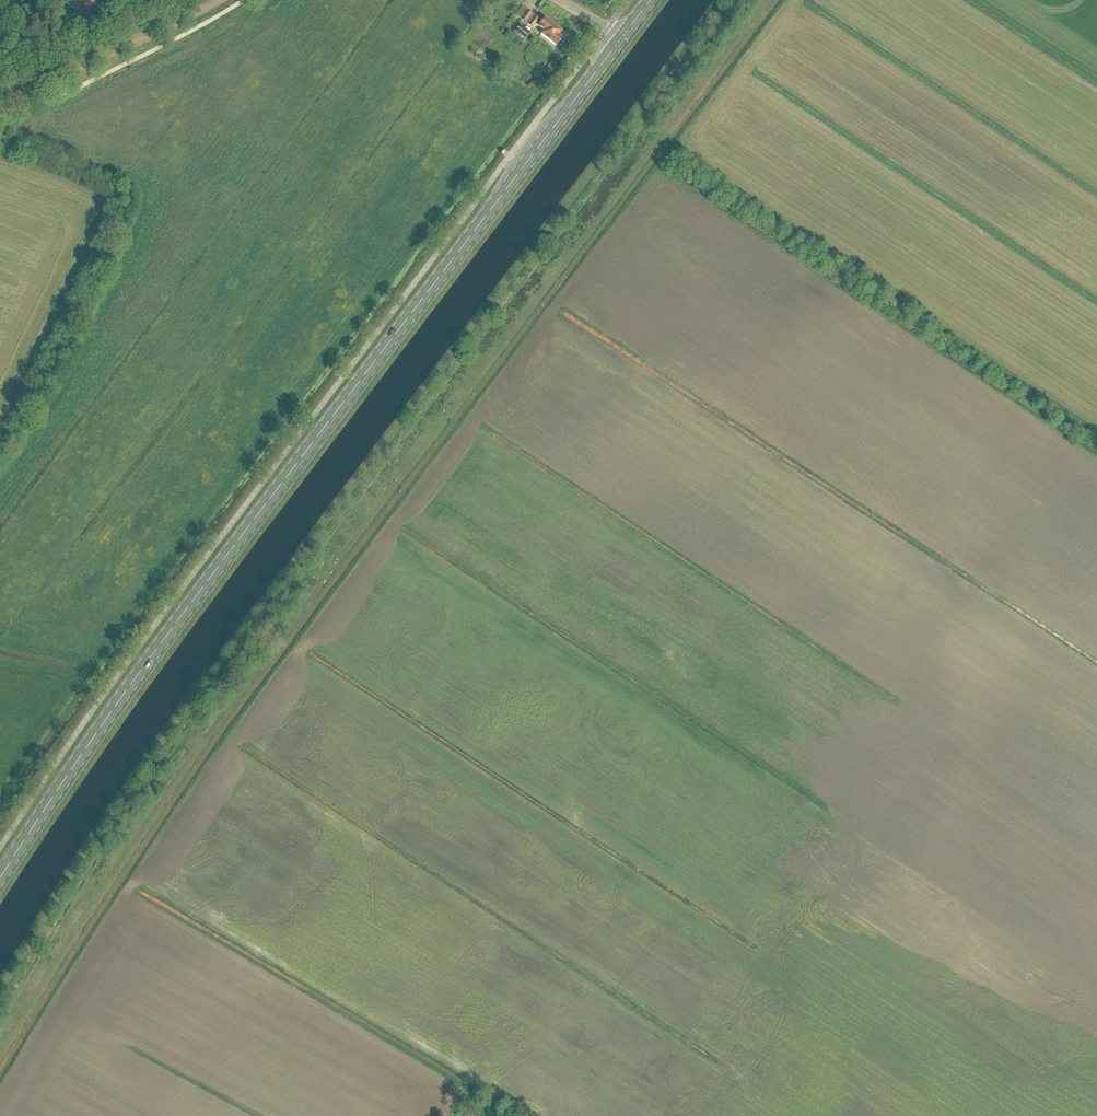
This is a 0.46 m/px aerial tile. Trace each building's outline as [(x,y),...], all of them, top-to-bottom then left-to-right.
[(86,9),(95,0),(77,0),(86,9)] [(516,16),(525,23),(532,15),(527,10),(523,7),(516,16)] [(532,15),(525,23),(528,25),(533,29),(536,25),(538,27),(540,24),(542,21),(540,19),(540,20),(532,15)] [(505,28),(543,55),(551,45),(512,17),(505,28)] [(558,46),(564,38),(559,34),(562,31),(547,18),(539,27),(544,31),(542,33),(558,46)]
